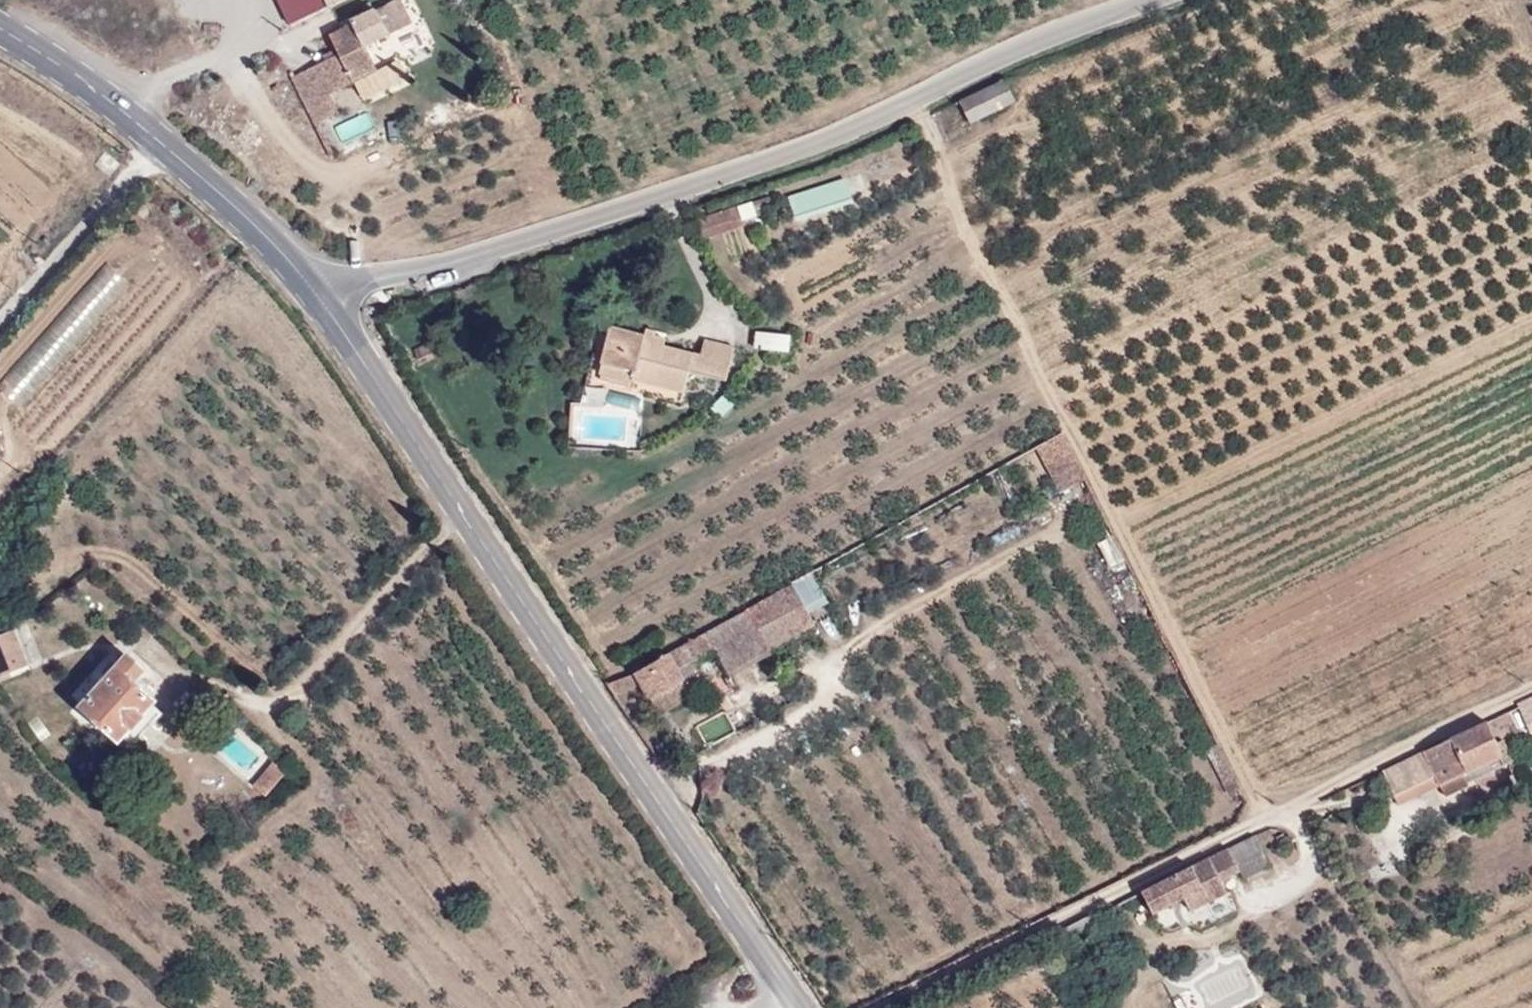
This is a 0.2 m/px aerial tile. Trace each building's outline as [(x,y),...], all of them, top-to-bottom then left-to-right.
[(290,23),(328,5),(338,0),(280,0),(290,23)] [(328,5),(331,11),(349,3),(348,0),(338,0),(328,5)] [(325,61),(338,87),(376,68),(365,45),(388,33),(377,9),(351,21),(353,24),(330,36),(340,53),(325,61)] [(325,94),(338,87),(325,61),(312,68),(325,94)] [(960,101),(970,122),(1016,100),(1006,81),(960,101)] [(343,136),(376,126),(373,114),(339,124),(343,136)] [(792,194),(798,216),(856,199),(849,177),(792,194)] [(719,225),(715,215),(701,220),(706,237),(746,223),(740,207),(729,210),(732,220),(719,225)] [(729,210),(715,215),(719,225),(732,220),(729,210)] [(636,371),(635,379),(684,392),(689,371),(725,379),(734,346),(704,338),(700,355),(664,345),(665,340),(655,336),(656,331),(646,329),(644,334),(611,325),(602,363),(636,371)] [(419,358),(429,354),(425,345),(415,350),(419,358)] [(632,378),(635,379),(636,371),(602,363),(600,372),(602,372),(600,380),(630,387),(632,378)] [(1062,492),(1085,479),(1061,432),(1039,445),(1062,492)] [(791,584),(745,610),(756,629),(803,604),(791,584)] [(636,672),(640,680),(652,698),(683,681),(681,677),(691,673),(693,668),(691,662),(714,649),(730,676),(770,653),(756,629),(745,610),(693,640),(636,672)] [(0,634),(0,677),(28,666),(13,629),(0,634)] [(124,736),(151,705),(155,701),(137,685),(147,672),(127,655),(82,706),(120,740),(124,736)] [(608,685),(612,692),(640,680),(636,672),(608,685)] [(683,681),(652,698),(660,714),(691,697),(683,681)] [(1520,708),(1523,714),(1531,731),(1531,730),(1531,699),(1518,705),(1520,708)] [(161,713),(151,705),(124,736),(134,744),(161,713)] [(1523,714),(1520,708),(1501,715),(1505,722),(1523,714)] [(1383,771),(1394,794),(1435,776),(1439,785),(1461,774),(1501,756),(1503,754),(1487,722),(1383,771)] [(1504,764),(1501,756),(1461,774),(1465,782),(1504,764)] [(266,795),(286,771),(273,761),(253,786),(266,795)] [(1435,776),(1394,794),(1399,804),(1439,785),(1435,776)] [(1254,836),(1209,859),(1219,880),(1227,894),(1273,871),(1254,836)] [(1219,880),(1209,859),(1143,891),(1153,912),(1219,880)] [(1172,928),(1192,910),(1184,901),(1164,919),(1172,928)]
